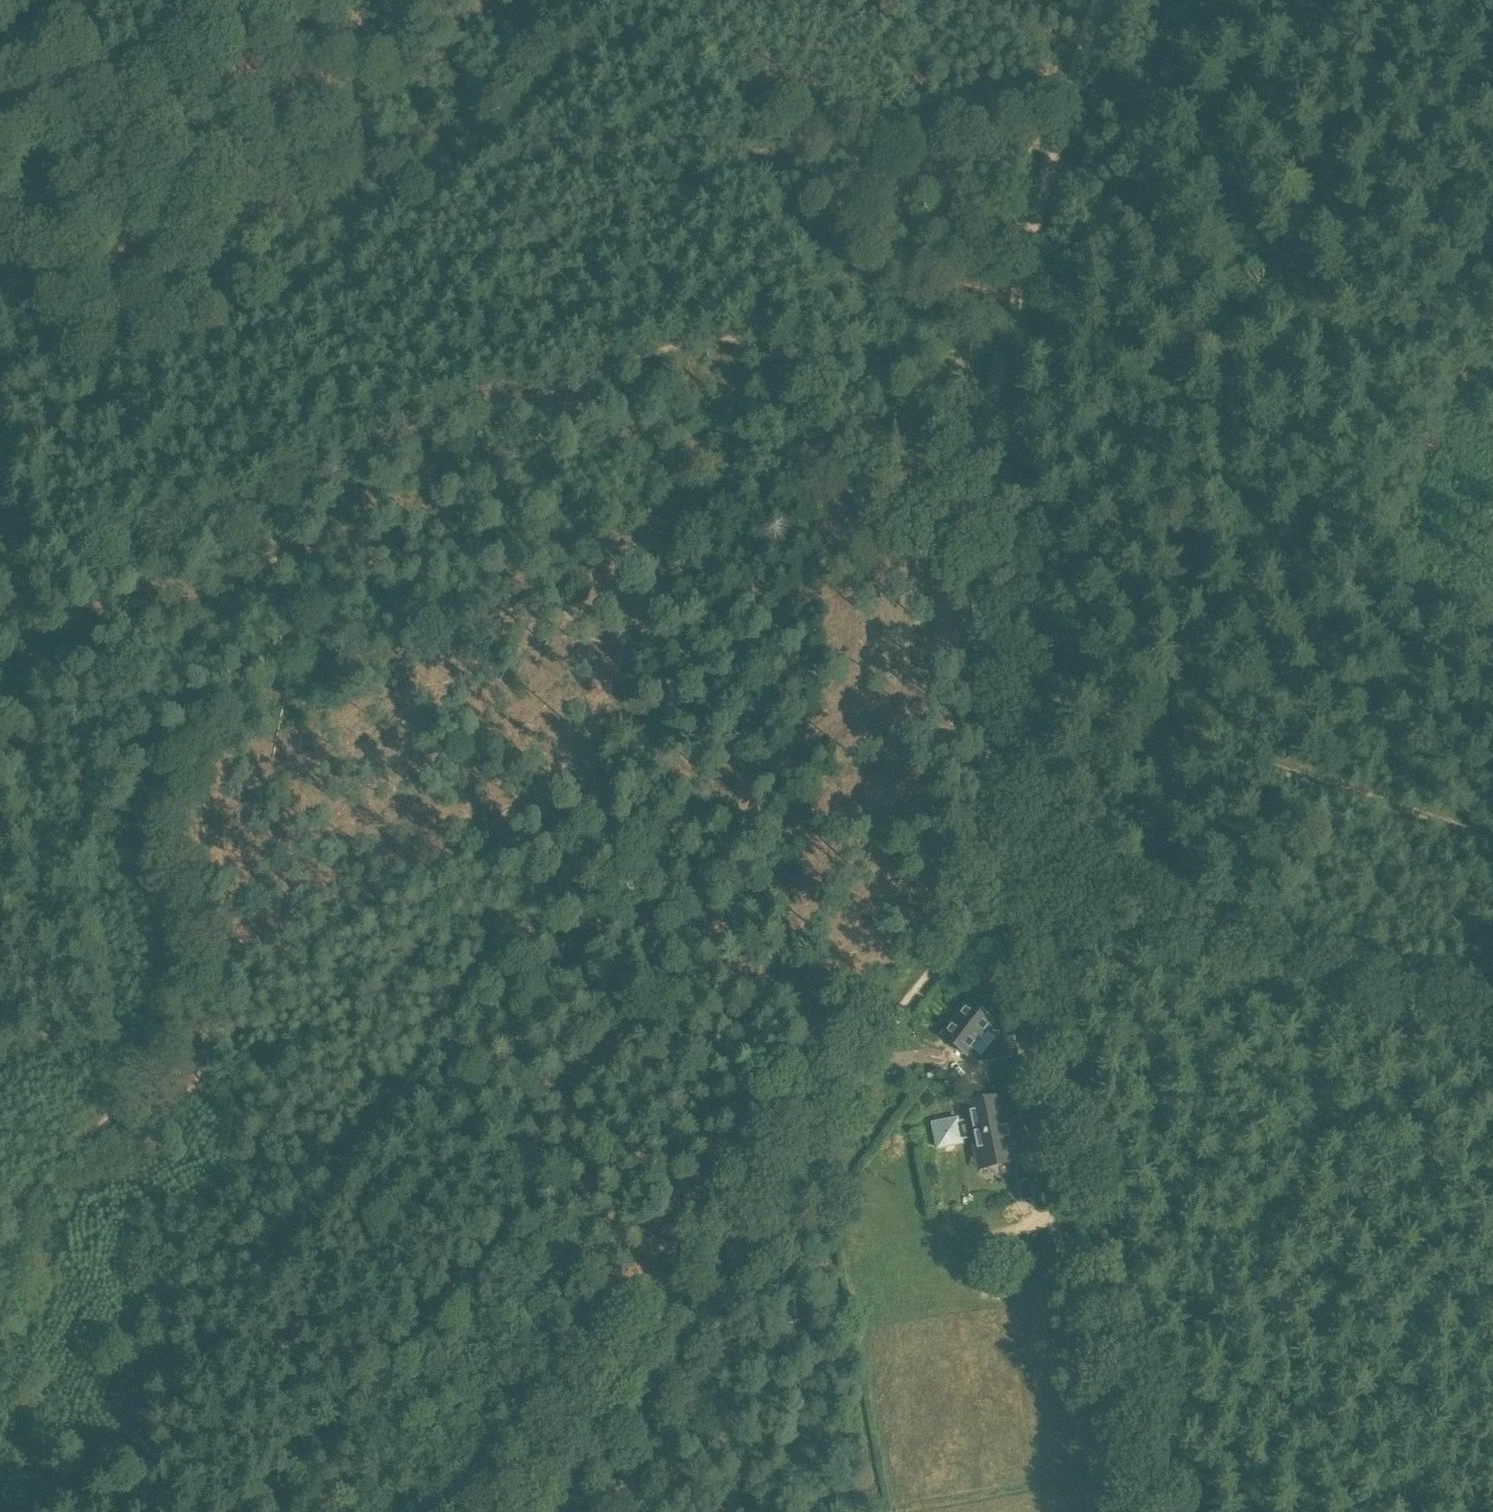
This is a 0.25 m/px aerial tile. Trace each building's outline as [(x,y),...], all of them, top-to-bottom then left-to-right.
[(981,1065),(991,1052),(977,1041),(992,1022),(969,1004),(944,1036),(981,1065)] [(1004,1060),(1016,1058),(1011,1033),(999,1035),(1004,1060)] [(978,1160),(1013,1154),(1002,1098),(967,1105),(978,1160)] [(1026,1201),(1034,1200),(1031,1183),(1024,1184),(1026,1201)]
